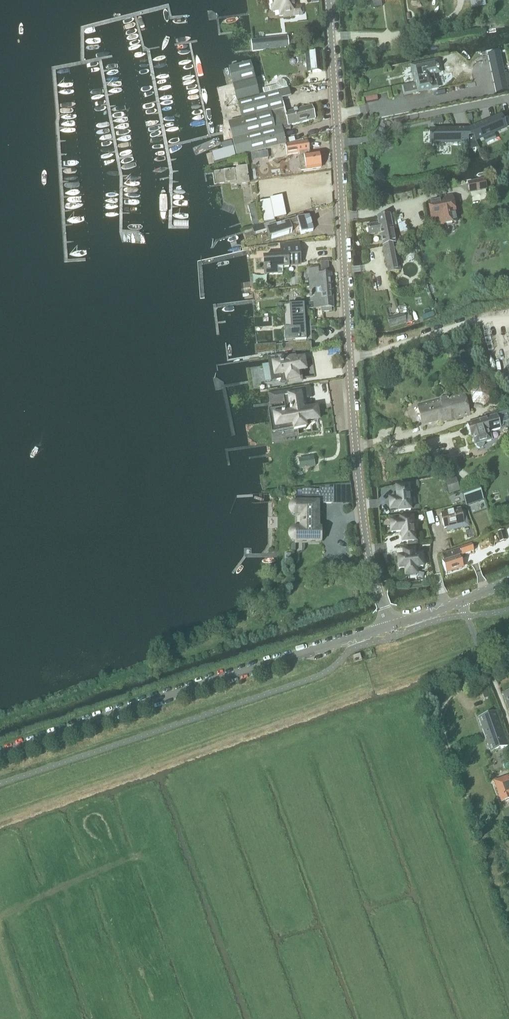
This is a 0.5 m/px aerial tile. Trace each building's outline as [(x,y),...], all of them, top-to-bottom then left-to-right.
[(273,10),(283,9),(284,17),(303,15),(302,6),(298,7),(297,3),(294,3),(294,0),(272,0),(273,10)] [(252,51),(268,50),(288,48),(288,38),(268,40),(251,41),(252,51)] [(488,54),(497,94),(508,91),(508,90),(501,52),(488,54)] [(307,73),(322,72),(320,53),(306,54),(307,73)] [(436,82),(434,74),(439,73),(437,61),(412,67),(416,86),(404,88),(405,95),(438,88),(437,82),(436,82)] [(259,96),(251,63),(230,68),(242,119),(229,123),(237,157),(286,145),(283,132),(291,130),(290,126),(316,120),(313,107),(286,113),(282,98),(291,96),(290,90),(288,90),(287,86),(286,84),(283,81),(280,81),(277,83),(276,86),(262,90),(264,95),(259,96)] [(478,80),(487,78),(485,70),(477,72),(478,80)] [(466,138),(474,136),(476,140),(484,137),(485,140),(493,137),(492,134),(504,128),(503,124),(502,121),(502,122),(500,118),(487,123),(486,121),(471,128),(472,131),(466,132),(466,138)] [(466,138),(466,132),(466,129),(457,129),(457,131),(454,131),(454,129),(444,129),(444,131),(432,132),(432,136),(431,136),(431,139),(432,139),(432,143),(453,143),(453,144),(458,144),(458,143),(466,143),(466,138)] [(216,163),(232,158),(235,157),(231,142),(225,144),(223,144),(225,151),(214,154),(216,163)] [(310,156),(310,152),(308,143),(286,146),(288,155),(300,154),(300,157),(298,157),(300,171),(322,168),(321,166),(322,165),(322,162),(321,161),(320,155),(310,156)] [(403,161),(415,159),(413,145),(401,147),(403,161)] [(249,184),(246,168),(237,169),(237,171),(215,174),(216,185),(231,183),(231,186),(249,184)] [(470,192),(487,188),(485,179),(468,183),(470,192)] [(264,223),(275,221),(275,218),(286,216),(282,196),(270,199),(270,201),(260,203),(264,223)] [(457,222),(455,213),(456,213),(453,196),(445,198),(446,200),(429,203),(432,218),(441,216),(443,225),(457,222)] [(254,227),(260,225),(254,204),(248,206),(254,227)] [(396,243),(391,215),(379,218),(380,223),(368,225),(370,235),(381,233),(389,273),(400,271),(399,263),(397,264),(394,243),(396,243)] [(315,231),(310,216),(297,220),(296,217),(285,220),(286,223),(277,226),(276,221),(252,228),(254,235),(269,230),(272,239),(294,232),(293,227),(300,225),(303,234),(315,231)] [(401,237),(409,234),(405,223),(397,225),(401,237)] [(265,277),(283,275),(283,268),(289,268),(288,264),(300,264),(299,244),(281,245),(281,257),(264,258),(265,277)] [(321,275),(321,270),(316,270),(308,271),(309,287),(301,287),(301,288),(309,287),(310,295),(309,295),(309,299),(310,299),(310,304),(305,305),(305,310),(308,310),(334,309),(332,274),(321,275)] [(305,310),(291,311),(292,331),(286,331),(285,331),(286,347),(277,348),(277,349),(270,350),(270,357),(311,351),(311,350),(322,349),(321,337),(310,338),(308,310),(305,310)] [(389,328),(406,324),(404,315),(387,319),(389,328)] [(284,362),(269,365),(271,382),(282,380),(282,384),(299,381),(298,373),(306,372),(304,360),(296,361),(295,354),(283,356),(284,362)] [(484,406),(492,399),(489,388),(479,385),(471,393),(474,403),(484,406)] [(288,398),(287,391),(269,394),(270,401),(271,401),(288,398)] [(305,421),(310,420),(310,422),(318,421),(316,409),(308,410),(308,411),(303,412),(300,391),(288,392),(291,409),(290,409),(290,413),(284,414),(284,413),(281,414),(282,415),(275,416),(278,432),(294,430),(306,429),(305,421)] [(471,416),(465,395),(449,399),(449,398),(447,399),(447,398),(441,399),(441,400),(417,406),(422,424),(440,419),(441,424),(471,416)] [(491,442),(489,434),(500,431),(499,426),(507,423),(504,414),(467,425),(471,439),(473,438),(475,446),(476,446),(477,448),(479,449),(483,448),(485,446),(484,444),(491,442)] [(300,469),(315,467),(314,456),(298,459),(300,469)] [(445,482),(449,496),(460,493),(456,479),(445,482)] [(399,512),(411,511),(408,487),(396,488),(397,499),(390,500),(391,511),(398,510),(399,512)] [(466,507),(483,501),(478,489),(462,494),(466,507)] [(332,504),(332,490),(320,490),(320,492),(296,492),(296,493),(302,493),(302,504),(296,504),(296,517),(297,517),(297,531),(295,531),(295,542),(318,542),(317,524),(318,524),(318,514),(322,514),(322,504),(332,504)] [(444,529),(464,525),(460,510),(441,515),(444,529)] [(426,514),(429,526),(435,524),(432,513),(426,514)] [(401,521),(391,522),(392,533),(402,532),(403,543),(415,542),(412,518),(400,519),(401,521)] [(500,544),(506,542),(503,533),(497,534),(500,544)] [(462,556),(473,553),(471,546),(441,556),(443,563),(442,563),(445,571),(445,573),(463,567),(462,566),(460,558),(459,558),(459,556),(462,555),(462,556)] [(423,567),(422,555),(419,556),(418,547),(408,548),(409,551),(403,552),(404,557),(398,558),(399,570),(405,569),(406,576),(416,575),(416,568),(423,567)] [(292,616),(284,618),(285,624),(294,621),(292,616)] [(372,649),(367,650),(362,652),(365,661),(375,658),(372,649)] [(360,654),(355,655),(352,656),(354,663),(362,661),(360,654)] [(508,747),(496,713),(479,719),(491,753),(508,747)] [(494,782),(501,802),(508,799),(508,776),(494,782)]
